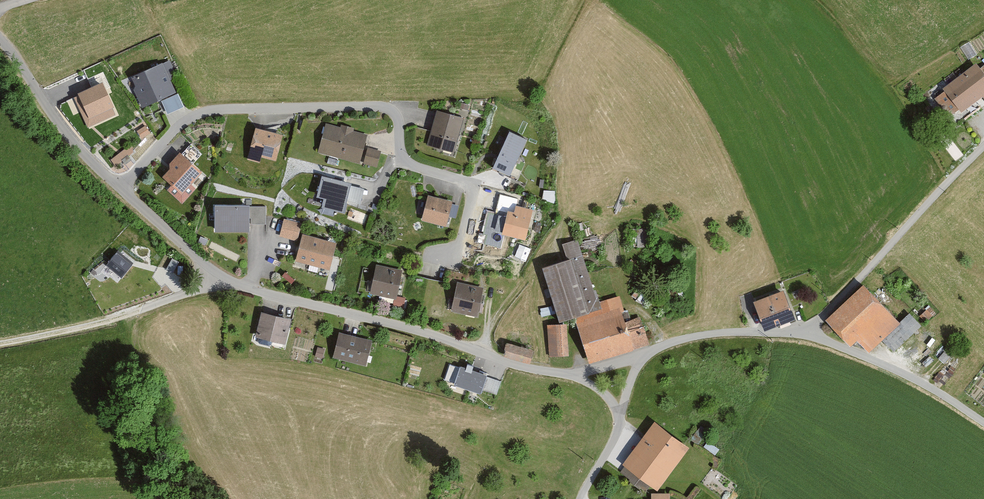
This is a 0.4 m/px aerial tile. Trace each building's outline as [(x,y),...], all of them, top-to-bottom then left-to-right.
[(176,78),(168,61),(133,78),(137,87),(133,88),(143,109),(175,94),(169,81),(176,78)] [(977,63),(943,88),(945,90),(934,99),(947,115),(959,107),(962,112),(983,95),(983,64),(980,67),(977,63)] [(103,85),(74,98),(87,128),(116,115),(103,85)] [(464,118),(437,111),(428,145),(455,152),(464,118)] [(137,131),(142,138),(151,132),(146,125),(137,131)] [(359,165),(367,136),(353,133),(354,129),(341,125),(340,129),(325,125),(317,153),(359,165)] [(276,162),(284,136),(257,129),(248,161),(259,164),(261,157),(276,162)] [(529,140),(509,132),(494,169),(513,177),(529,140)] [(201,155),(189,145),(169,166),(171,168),(163,177),(182,195),(203,173),(193,164),(201,155)] [(381,153),(368,149),(363,164),(376,169),(381,153)] [(131,163),(128,157),(122,161),(125,166),(131,163)] [(346,213),(353,184),(323,176),(318,197),(326,200),(324,208),(346,213)] [(453,204),(428,197),(421,221),(446,228),(453,204)] [(266,225),(266,206),(216,206),(216,232),(251,232),(251,225),(266,225)] [(532,211),(516,207),(514,212),(509,211),(503,235),(525,241),(532,211)] [(297,242),(302,223),(283,219),(279,238),(297,242)] [(338,244),(304,235),(296,263),(330,272),(338,244)] [(626,322),(619,298),(598,304),(579,240),(561,245),(567,263),(545,269),(562,324),(577,319),(590,363),(650,345),(642,318),(626,322)] [(135,268),(117,252),(104,266),(122,282),(135,268)] [(396,298),(402,271),(375,266),(370,296),(394,300),(392,307),(402,309),(404,300),(396,298)] [(479,319),(485,291),(457,284),(451,313),(479,319)] [(894,354),(924,327),(911,313),(901,322),(867,285),(828,321),(852,348),(859,342),(870,354),(883,341),(894,354)] [(797,319),(787,290),(757,302),(768,330),(797,319)] [(935,315),(930,309),(920,318),(926,323),(935,315)] [(285,347),(291,320),(261,313),(255,340),(285,347)] [(569,358),(568,326),(548,327),(549,359),(569,358)] [(367,368),(373,341),(340,334),(334,360),(367,368)] [(531,365),(535,351),(508,345),(505,358),(531,365)] [(953,354),(947,350),(940,361),(945,365),(953,354)] [(323,363),(324,356),(312,353),(310,364),(317,366),(318,362),(323,363)] [(485,377),(461,369),(455,386),(479,394),(485,377)] [(692,448),(656,421),(622,466),(624,468),(619,474),(646,494),(652,486),(660,491),(692,448)]
